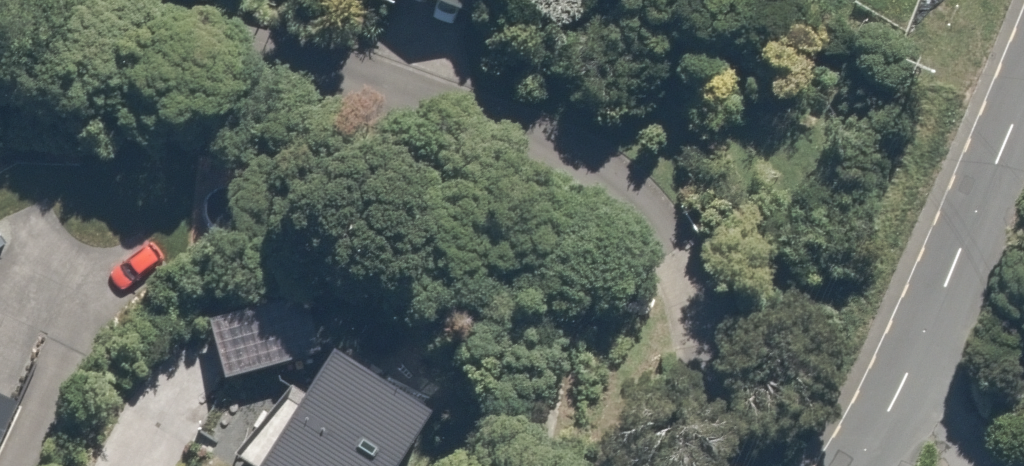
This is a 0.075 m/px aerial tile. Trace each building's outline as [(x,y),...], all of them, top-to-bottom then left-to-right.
[(481,22),(489,0),(422,0),(481,22)] [(229,384),(325,359),(310,301),(213,326),(229,384)] [(438,423),(344,363),(277,465),(411,465),(438,423)] [(22,408),(0,398),(0,452),(22,408)]
